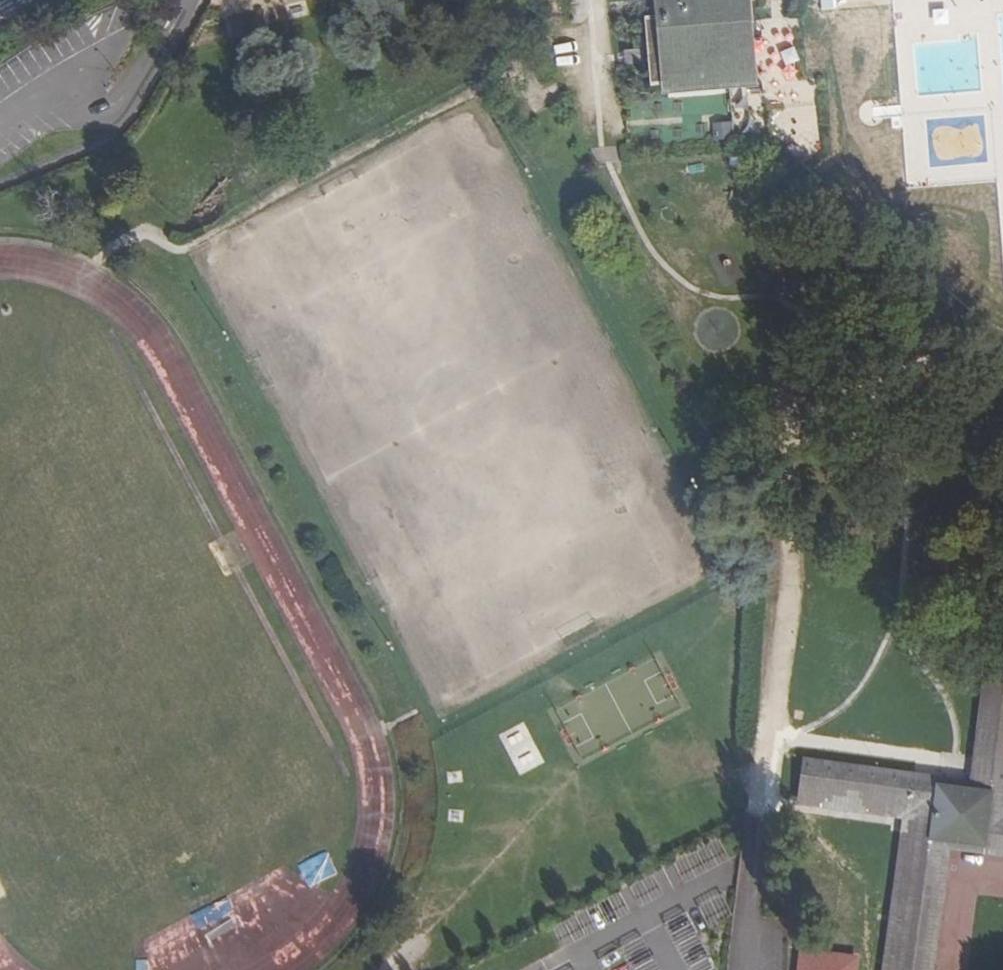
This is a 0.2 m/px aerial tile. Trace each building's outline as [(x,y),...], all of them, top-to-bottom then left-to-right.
[(646,67),(647,89),(664,88),(665,98),(749,90),(742,0),(658,0),(659,21),(642,22),(645,54),(646,67)] [(646,67),(645,54),(622,56),(623,69),(646,67)] [(882,969),(936,969),(950,853),(987,857),(1002,858),(1002,675),(982,672),(970,770),(939,766),(937,776),(801,759),(796,806),(901,824),(882,969)] [(519,774),(543,762),(526,726),(502,738),(519,774)] [(858,958),(799,952),(797,969),(857,969),(858,958)]
